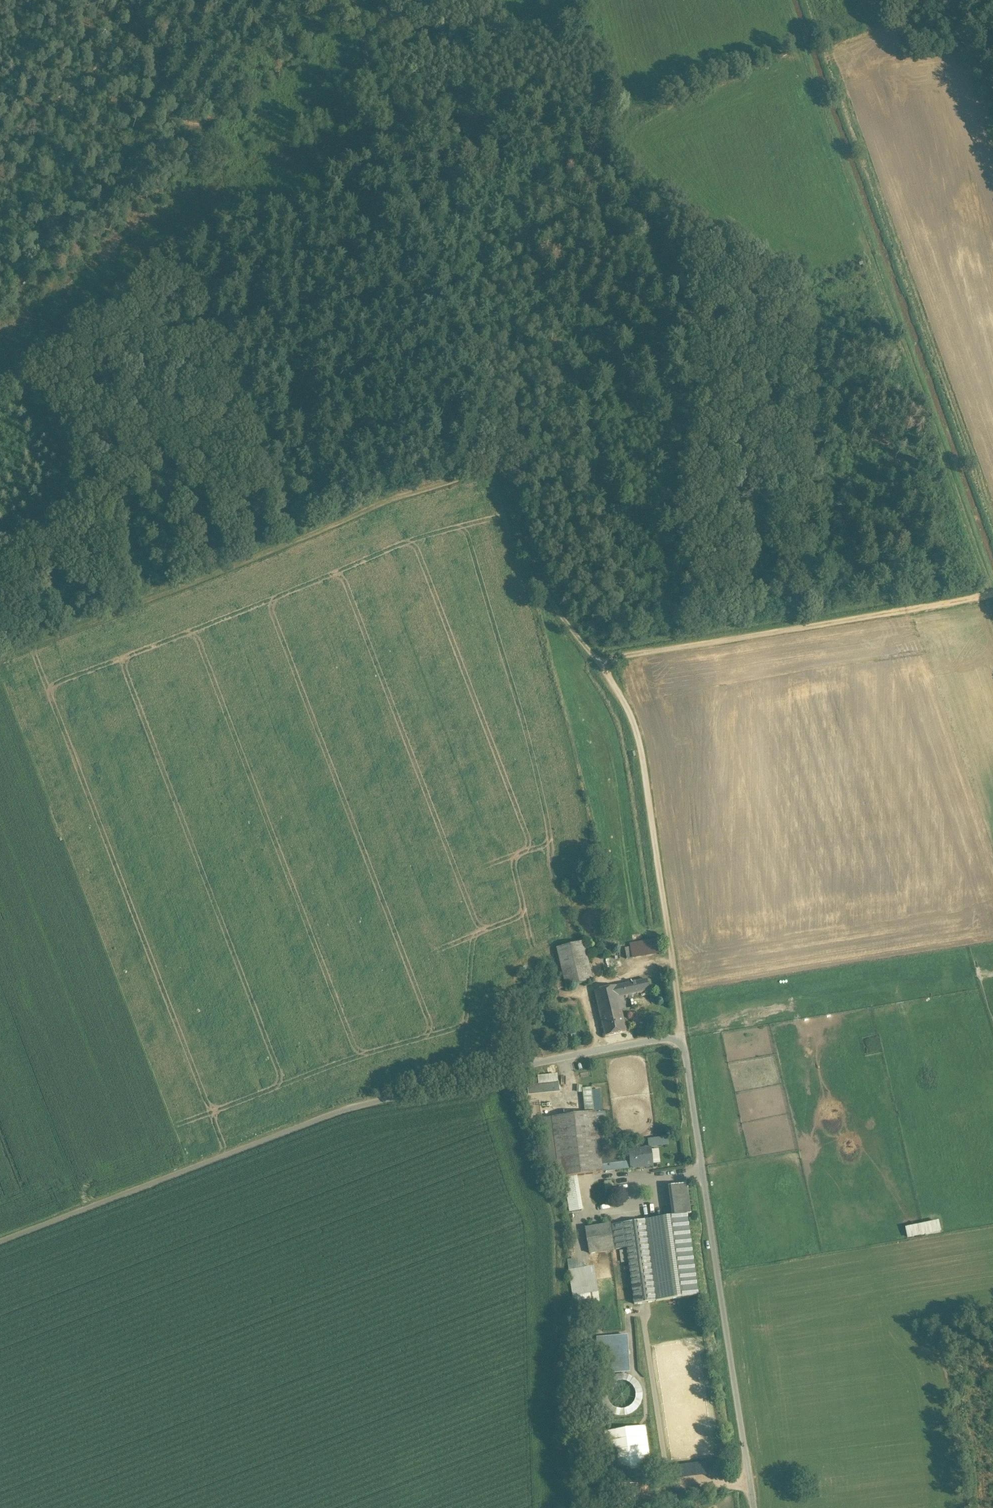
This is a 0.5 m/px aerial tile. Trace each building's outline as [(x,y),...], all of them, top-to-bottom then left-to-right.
[(658,939),(630,944),(630,948),(625,949),(627,959),(660,953),(658,939)] [(584,941),(557,948),(566,987),(593,980),(584,941)] [(619,954),(607,956),(611,975),(623,972),(619,954)] [(647,980),(595,991),(600,1015),(621,1011),(618,997),(649,990),(647,980)] [(621,1011),(600,1015),(605,1036),(626,1031),(621,1011)] [(529,1093),(558,1092),(557,1074),(528,1076),(529,1093)] [(591,1088),(584,1089),(588,1113),(594,1112),(591,1088)] [(595,1112),(552,1117),(559,1178),(564,1177),(577,1175),(603,1172),(601,1160),(600,1150),(595,1112)] [(650,1148),(629,1151),(629,1156),(607,1159),(601,1160),(602,1171),(631,1168),(631,1169),(640,1167),(640,1169),(643,1169),(643,1167),(653,1166),(650,1148)] [(577,1175),(564,1177),(570,1210),(583,1209),(577,1175)] [(687,1184),(670,1186),(672,1197),(688,1195),(687,1184)] [(688,1195),(672,1197),(674,1216),(687,1214),(691,1214),(688,1195)] [(674,1216),(612,1224),(616,1249),(627,1247),(634,1304),(698,1295),(687,1214),(674,1216)] [(906,1236),(939,1233),(938,1222),(904,1225),(906,1236)] [(610,1224),(585,1228),(590,1254),(614,1250),(610,1224)] [(593,1268),(569,1272),(576,1315),(600,1311),(593,1268)] [(626,1336),(596,1338),(599,1374),(628,1372),(626,1336)] [(602,1403),(605,1408),(609,1412),(614,1415),(620,1416),(626,1415),(631,1413),(636,1410),(640,1405),(641,1400),(642,1394),(640,1388),(638,1383),(633,1379),(629,1376),(623,1375),(617,1375),(612,1377),(607,1381),(603,1386),(601,1391),(601,1397),(602,1403)] [(645,1426),(605,1430),(610,1470),(649,1465),(645,1426)] [(706,1461),(671,1462),(671,1477),(706,1476),(706,1461)]
